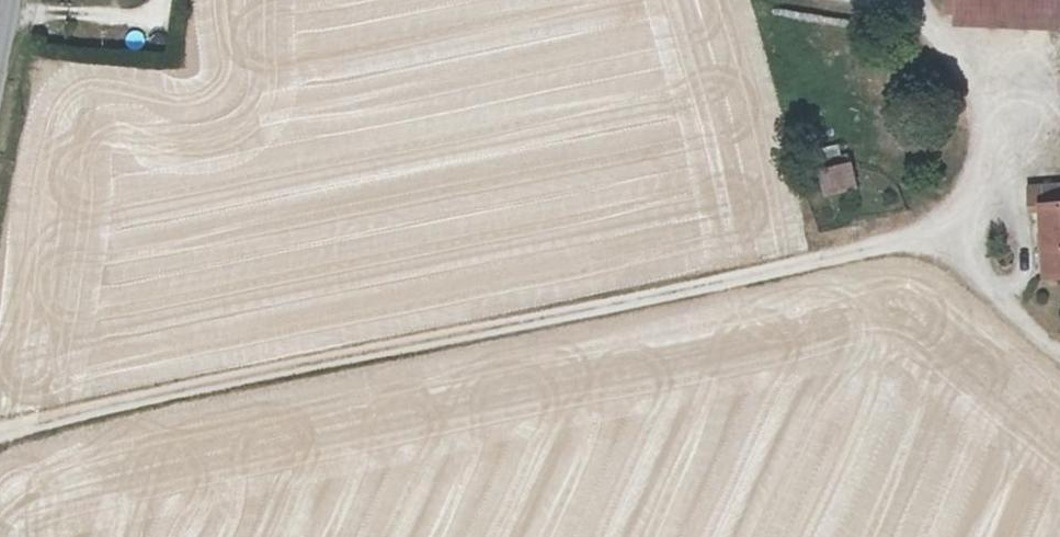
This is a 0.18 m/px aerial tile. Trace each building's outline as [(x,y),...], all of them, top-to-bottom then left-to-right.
[(949,34),(1059,36),(1059,0),(949,0),(949,34)] [(813,177),(814,191),(844,183),(842,171),(813,177)] [(847,182),(844,183),(814,191),(819,212),(851,205),(847,182)] [(1033,207),(1038,299),(1040,299),(1052,299),(1059,298),(1059,206),(1033,207)] [(1052,299),(1052,307),(1059,307),(1059,298),(1052,299)]
